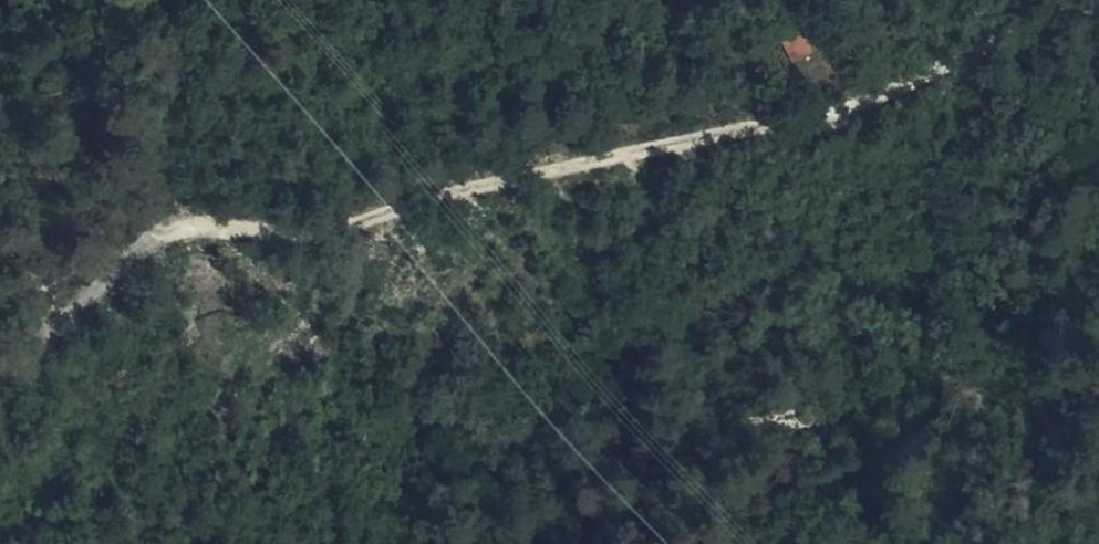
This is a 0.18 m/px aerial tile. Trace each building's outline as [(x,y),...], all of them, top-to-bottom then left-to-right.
[(802,41),(823,32),(810,5),(800,10),(802,16),(791,21),(802,41)]
